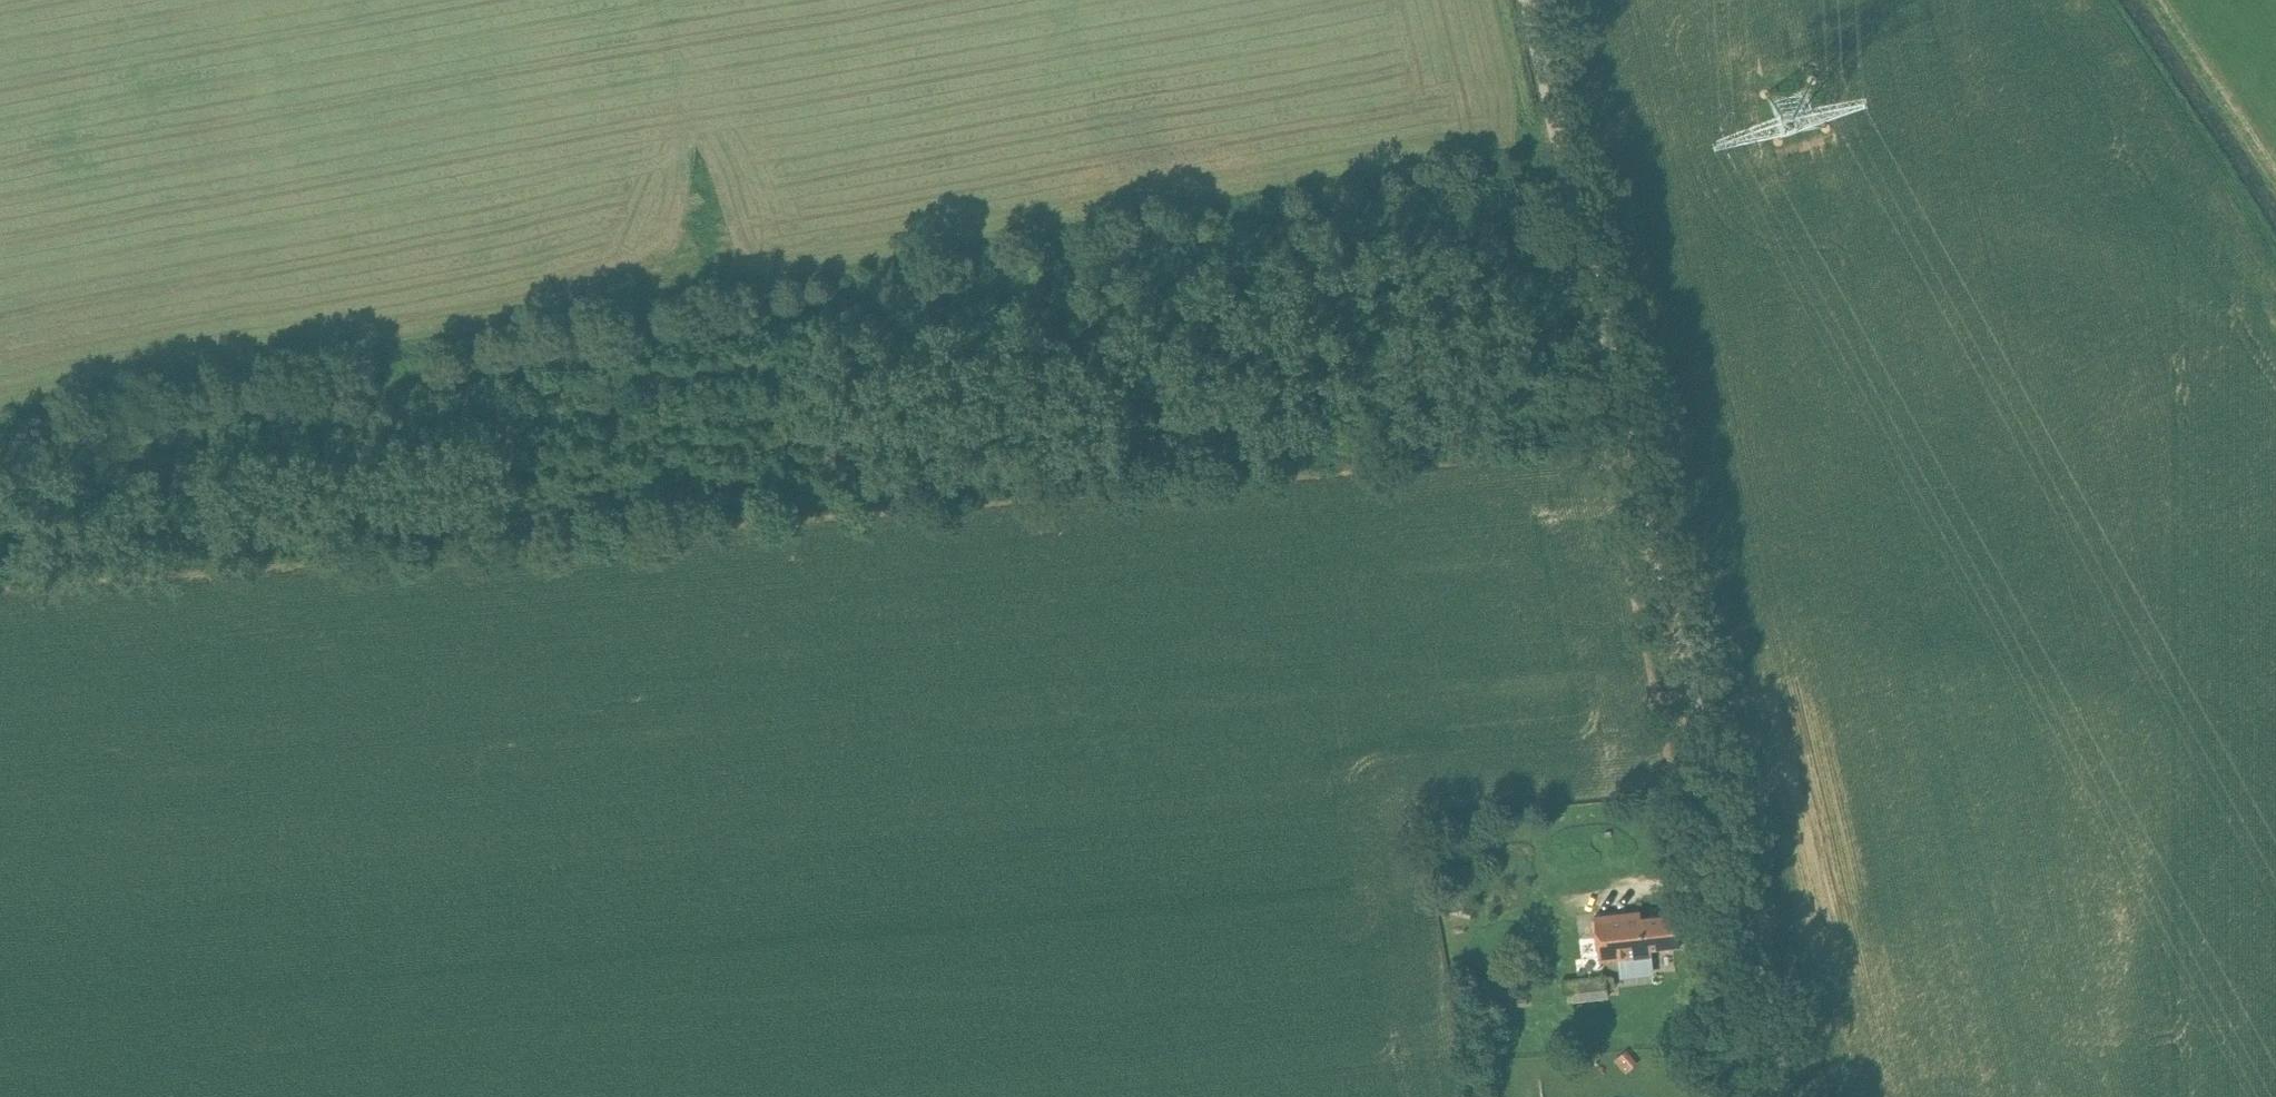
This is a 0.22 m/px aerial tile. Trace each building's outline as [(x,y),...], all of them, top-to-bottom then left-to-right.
[(1677,914),(1646,917),(1642,918),(1641,911),(1595,916),(1600,961),(1636,957),(1638,971),(1654,969),(1653,955),(1652,949),(1681,945),(1677,914)] [(1565,1002),(1609,996),(1607,975),(1563,981),(1565,1002)] [(1631,1049),(1615,1057),(1622,1072),(1638,1064),(1631,1049)]
